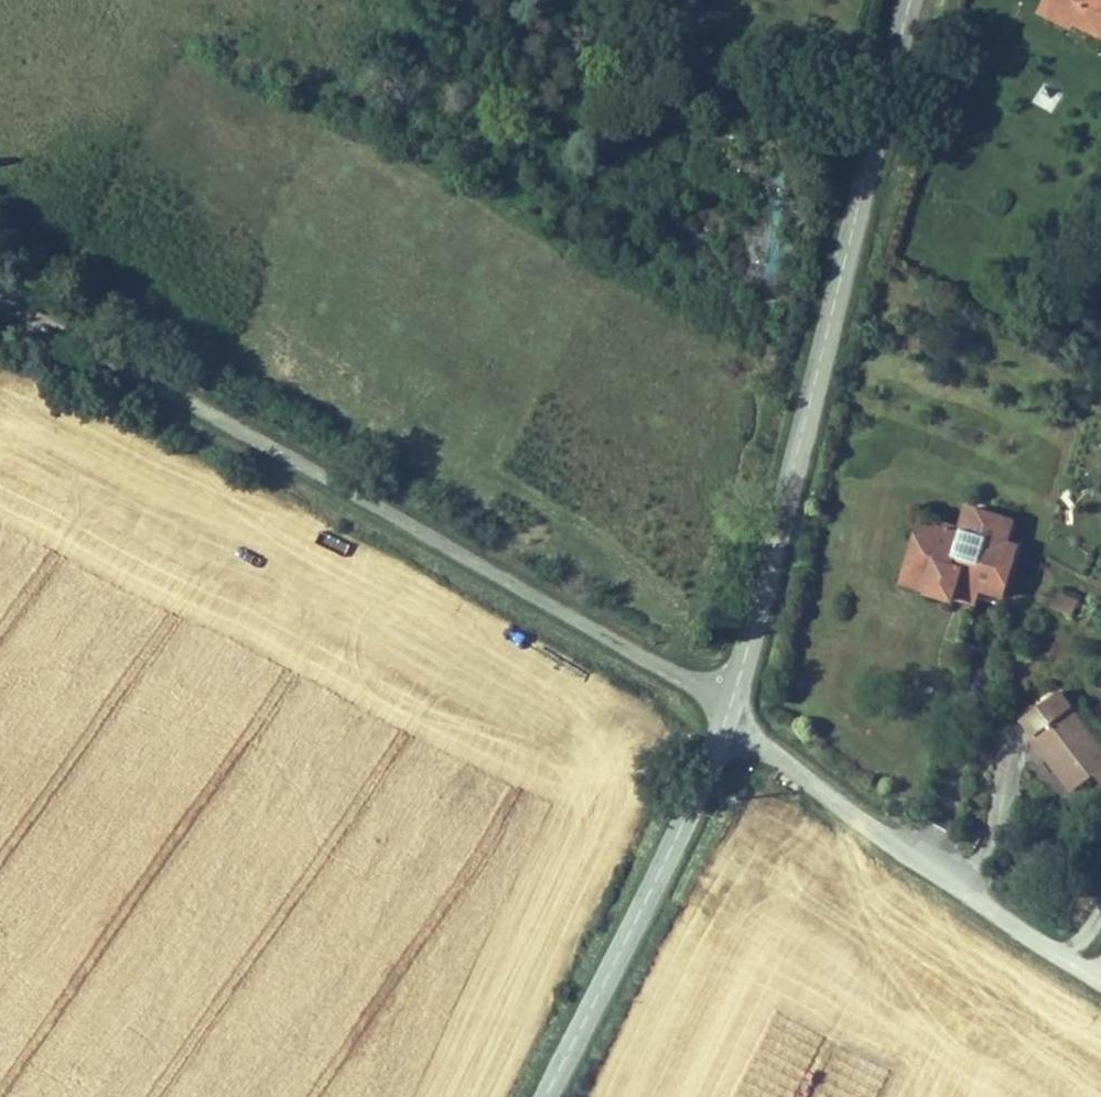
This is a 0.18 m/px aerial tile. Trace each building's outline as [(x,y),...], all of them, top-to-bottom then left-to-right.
[(1041,16),(1076,33),(1078,29),(1100,41),(1100,0),(1048,0),(1041,16)] [(918,539),(905,589),(928,595),(931,601),(955,607),(960,603),(978,608),(981,597),(1008,604),(1023,548),(1011,545),(1018,522),(968,509),(962,529),(942,523),(936,544),(918,539)] [(936,544),(942,523),(923,518),(918,539),(936,544)] [(1074,617),(1080,601),(1058,593),(1052,609),(1074,617)] [(1062,694),(1025,723),(1036,738),(1031,741),(1074,795),(1096,778),(1100,784),(1100,743),(1062,694)]
